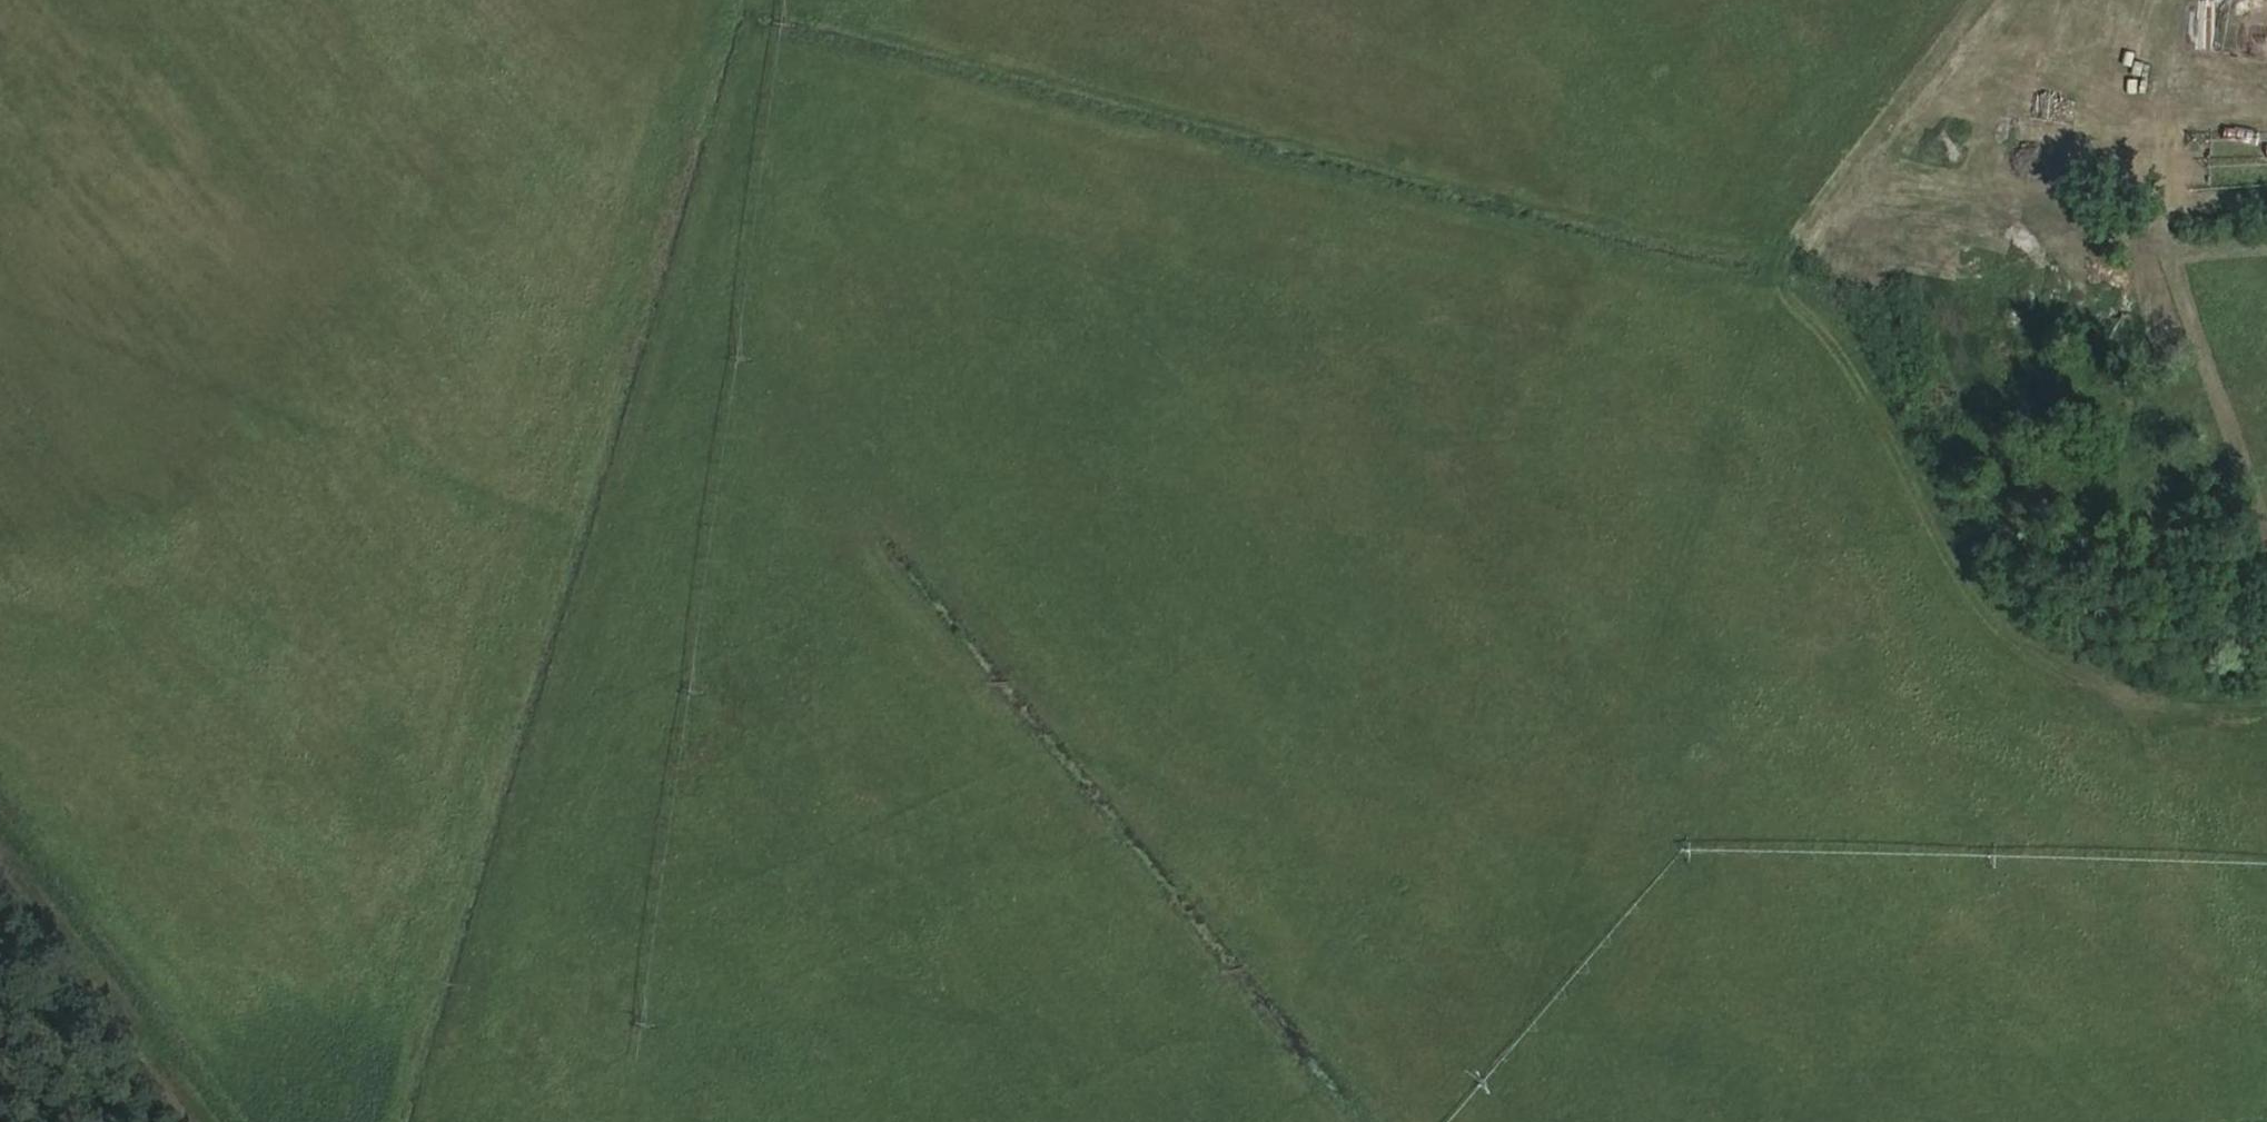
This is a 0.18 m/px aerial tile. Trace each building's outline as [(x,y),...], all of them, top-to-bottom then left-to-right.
[(2266,38),(2266,25),(2243,23),(2242,36),(2266,38)]
